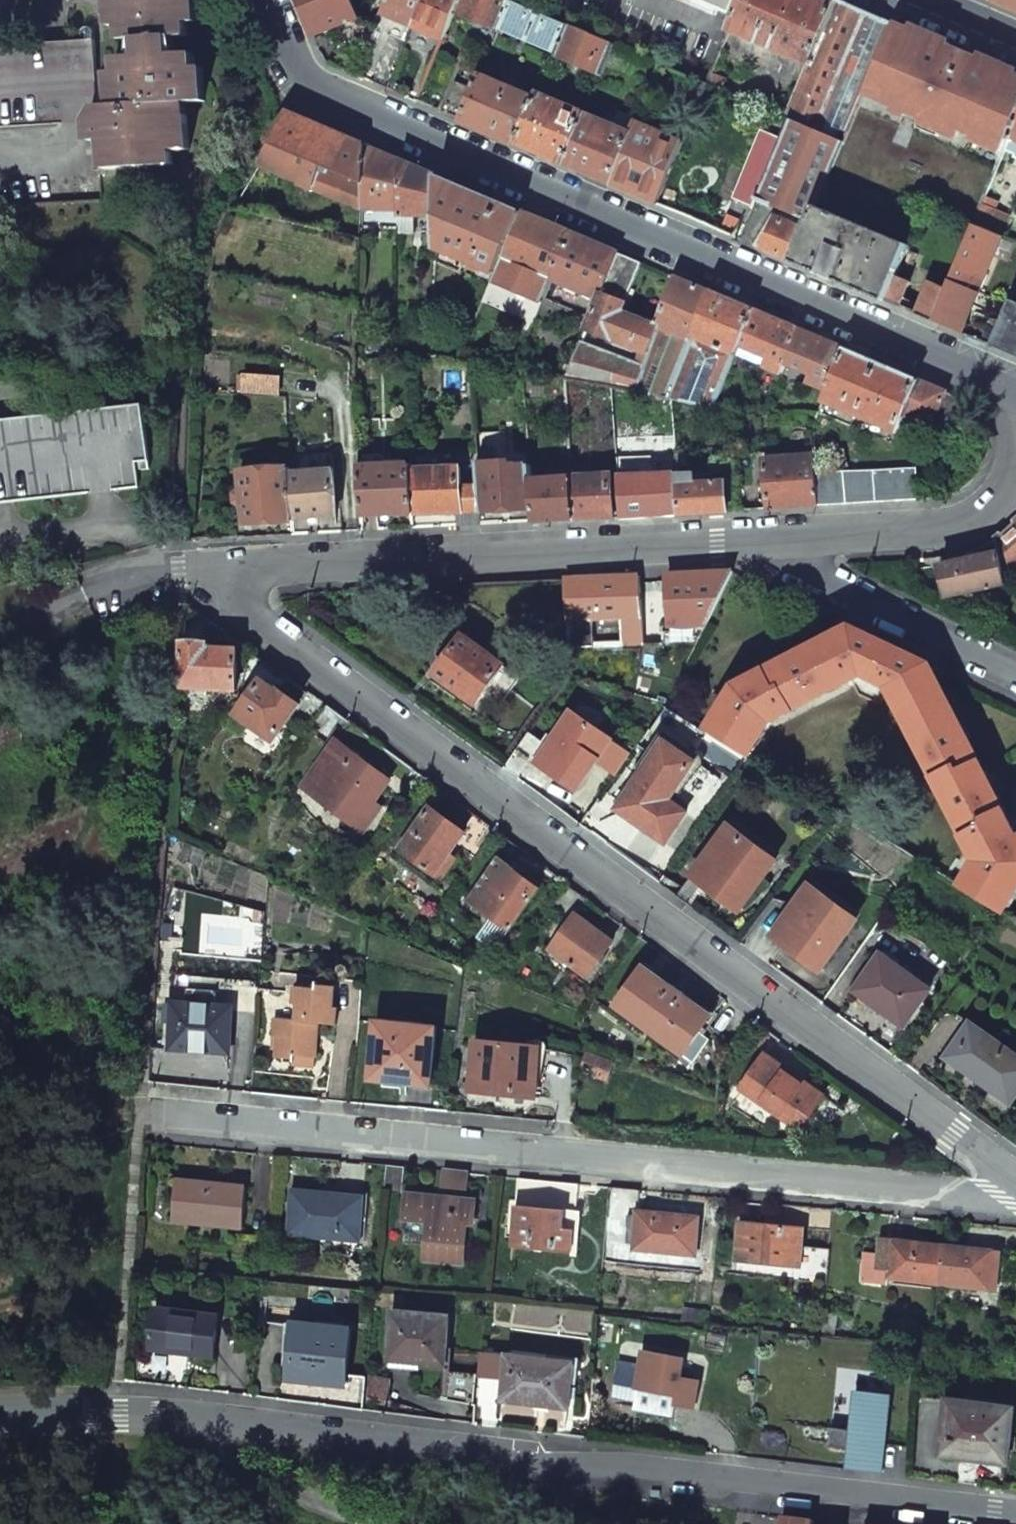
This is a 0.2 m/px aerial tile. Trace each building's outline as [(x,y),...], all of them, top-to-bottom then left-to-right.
[(105,169),(137,167),(171,165),(171,151),(188,150),(185,103),(205,102),(203,68),(194,69),(194,55),(171,56),(170,38),(187,37),(187,23),(197,22),(196,0),(118,0),(118,7),(111,7),(112,27),(123,26),(123,40),(140,39),(141,58),(119,59),(119,73),(111,74),(112,93),(119,93),(120,106),(98,107),(98,122),(88,122),(89,141),(103,140),(105,169)] [(315,35),(359,17),(352,0),(300,0),(315,35)] [(380,12),(415,27),(426,0),(386,0),(380,12)] [(415,27),(444,39),(456,11),(461,0),(426,0),(415,27)] [(509,0),(461,0),(456,11),(502,31),(514,2),(509,0)] [(736,16),(743,0),(700,0),(736,16)] [(731,30),(811,65),(838,0),(743,0),(731,30)] [(867,93),(895,25),(856,8),(838,0),(811,65),(788,119),(790,120),(845,144),(867,93)] [(994,2),(1015,12),(1015,0),(994,0),(994,2)] [(569,26),(514,2),(502,31),(557,54),(569,26)] [(1004,153),(1006,150),(1015,126),(1015,78),(950,49),(895,25),(867,93),(1004,153)] [(616,45),(569,26),(557,54),(557,55),(603,76),(616,45)] [(88,122),(98,122),(98,107),(94,40),(0,45),(0,127),(88,122)] [(726,80),(712,74),(708,85),(722,91),(726,80)] [(507,86),(483,76),(477,90),(464,122),(497,136),(518,145),(538,99),(513,88),(516,81),(510,78),(507,86)] [(448,115),(464,122),(477,90),(456,81),(443,113),(448,115)] [(835,169),(926,208),(973,228),(974,226),(987,196),(1004,153),(867,93),(845,144),(835,169)] [(586,114),(540,94),(538,99),(518,145),(541,155),(565,165),(586,114)] [(329,130),(291,113),(260,166),(303,184),(302,185),(364,209),(364,208),(366,145),(329,130)] [(632,134),(586,114),(565,165),(586,174),(611,185),(632,134)] [(788,119),(784,118),(781,125),(787,127),(790,120),(788,119)] [(757,199),(790,213),(789,218),(781,214),(765,250),(795,263),(818,208),(835,169),(845,144),(790,120),(787,127),(782,140),(757,199)] [(683,142),(637,123),(632,134),(611,185),(625,191),(657,204),(683,142)] [(1006,150),(1015,154),(1015,126),(1006,150)] [(757,199),(782,140),(762,132),(734,199),(754,207),(757,199)] [(385,154),(366,145),(364,208),(401,210),(402,160),(385,154)] [(422,169),(402,160),(401,210),(401,214),(438,215),(439,176),(422,169)] [(502,203),(439,176),(438,215),(437,247),(497,274),(523,212),(502,203)] [(999,201),(987,196),(974,226),(1001,238),(1010,216),(995,209),(999,201)] [(910,247),(818,208),(795,263),(841,283),(886,302),(896,279),(910,247)] [(781,214),(774,211),(759,248),(765,250),(781,214)] [(562,228),(523,212),(497,274),(485,301),(535,323),(554,279),(574,233),(562,228)] [(740,240),(747,222),(732,215),(724,233),(735,238),(740,240)] [(363,228),(349,224),(346,234),(363,238),(363,228)] [(961,333),(1003,239),(1001,238),(974,226),(973,228),(947,290),(934,322),(961,333)] [(608,248),(574,233),(554,279),(601,300),(620,253),(608,248)] [(643,263),(620,253),(601,300),(589,330),(652,355),(663,328),(658,326),(622,313),(643,263)] [(711,292),(678,278),(658,326),(663,328),(652,355),(645,369),(583,345),(568,381),(667,398),(711,292)] [(910,285),(896,279),(886,302),(901,308),(910,285)] [(947,290),(931,284),(918,315),(934,322),(947,290)] [(729,372),(736,357),(737,354),(741,344),(756,311),(720,296),(711,292),(667,398),(674,399),(714,407),(729,372)] [(1013,302),(994,347),(1015,357),(1015,303),(1013,302)] [(768,316),(756,311),(741,344),(788,364),(802,331),(768,316)] [(811,335),(802,331),(788,364),(814,375),(811,384),(830,391),(847,350),(811,335)] [(788,364),(741,344),(737,354),(783,374),(788,364)] [(884,366),(847,350),(830,391),(826,401),(897,433),(904,417),(919,381),(884,366)] [(742,360),(736,357),(729,372),(736,375),(742,360)] [(947,393),(919,381),(904,417),(933,428),(947,393)] [(961,400),(947,393),(933,428),(959,441),(973,410),(961,400)] [(136,489),(134,471),(147,469),(140,405),(0,421),(0,504),(136,489)] [(317,517),(339,515),(336,454),(291,457),(291,469),(292,476),(295,519),(317,517)] [(815,455),(765,459),(769,509),(794,508),(820,506),(817,474),(815,455)] [(501,464),(479,464),(481,490),(481,514),(507,512),(533,511),(531,481),(531,467),(501,468),(501,464)] [(412,467),(362,468),(364,517),(389,516),(414,516),(413,472),(412,467)] [(291,469),(243,473),(244,491),(237,495),(238,504),(245,509),(245,517),(246,526),(295,522),(295,519),(292,476),(291,469)] [(919,469),(817,474),(820,506),(920,501),(919,469)] [(420,472),(413,472),(414,516),(437,515),(459,514),(460,527),(481,525),(481,514),(481,490),(462,490),(461,470),(420,472)] [(713,473),(677,474),(679,514),(704,513),(729,512),(727,482),(713,483),(714,479),(713,473)] [(677,474),(619,477),(620,501),(637,500),(654,500),(654,516),(679,514),(677,474)] [(572,478),(574,520),(597,519),(606,519),(615,518),(613,475),(572,478)] [(572,478),(531,481),(533,511),(534,523),(554,521),(574,520),(572,478)] [(995,542),(996,543),(999,555),(1004,578),(1015,581),(1015,525),(1010,532),(1002,538),(995,542)] [(951,556),(938,558),(947,598),(1006,585),(1004,578),(999,555),(996,543),(995,542),(990,545),(972,553),(964,555),(951,556)] [(733,572),(668,575),(669,601),(670,627),(707,625),(733,572)] [(639,577),(565,581),(568,649),(643,645),(639,577)] [(851,629),(801,655),(798,653),(789,658),(788,661),(736,686),(733,691),(730,692),(726,699),(727,702),(710,732),(751,757),(772,723),(867,676),(888,687),(971,851),(975,854),(981,851),(983,855),(962,889),(1003,915),(1015,895),(1015,838),(968,743),(969,739),(964,731),(961,730),(930,668),(851,629)] [(506,666),(465,636),(436,675),(457,691),(477,706),(485,696),(500,707),(518,681),(504,670),(506,666)] [(209,645),(184,645),(182,690),(238,692),(239,652),(224,651),(209,650),(209,645)] [(262,682),(237,716),(273,742),(293,714),(300,705),(280,690),(278,693),(270,687),(262,682)] [(300,705),(293,714),(311,728),(327,706),(308,694),(300,705)] [(311,728),(309,732),(332,748),(337,741),(350,724),(327,706),(311,728)] [(573,713),(538,764),(550,774),(551,773),(564,783),(577,793),(597,764),(613,741),(573,713)] [(332,748),(302,787),(363,833),(378,813),(372,808),(391,782),(364,762),(337,741),(332,748)] [(613,741),(597,764),(616,778),(633,754),(613,741)] [(699,765),(668,743),(618,810),(642,828),(665,845),(688,814),(671,802),(699,765)] [(431,808),(400,850),(434,876),(456,844),(465,834),(463,832),(447,820),(431,808)] [(465,834),(456,844),(470,855),(490,828),(475,816),(463,832),(465,834)] [(776,865),(728,829),(714,847),(693,876),(717,894),(741,912),(776,865)] [(500,859),(469,902),(510,931),(542,889),(521,874),(500,859)] [(568,885),(551,910),(570,924),(576,917),(588,900),(568,885)] [(856,925),(808,888),(794,907),(773,936),(797,954),(821,972),(856,925)] [(570,924),(551,952),(588,979),(613,944),(595,931),(576,917),(570,924)] [(930,991),(883,956),(856,992),(870,1002),(885,1012),(887,1010),(905,1024),(930,991)] [(645,966),(615,1007),(683,1056),(679,1061),(687,1068),(692,1062),(694,1063),(710,1041),(700,1033),(712,1016),(684,995),(685,994),(679,990),(674,986),(673,987),(645,966)] [(279,1039),(278,1060),(295,1061),(294,1066),(305,1067),(316,1068),(318,1041),(316,1041),(316,1026),(338,1027),(338,1008),(334,1008),(335,987),(317,986),(317,990),(296,989),(295,1006),(298,1006),(297,1021),(276,1020),(275,1039),(279,1039)] [(233,1008),(174,1004),(171,1050),(190,1051),(191,1046),(209,1047),(209,1052),(219,1053),(230,1054),(233,1008)] [(438,1029),(391,1023),(384,1081),(408,1083),(431,1086),(438,1029)] [(948,1059),(979,1082),(1011,1105),(1015,1098),(1015,1057),(972,1026),(948,1059)] [(540,1048),(477,1043),(473,1091),(504,1094),(536,1097),(540,1048)] [(588,1056),(582,1071),(607,1081),(613,1064),(588,1056)] [(766,1056),(741,1091),(787,1124),(797,1110),(809,1118),(816,1108),(824,1098),(766,1056)] [(405,1169),(387,1167),(385,1194),(402,1195),(405,1169)] [(467,1175),(445,1172),(442,1199),(465,1201),(467,1175)] [(579,1186),(519,1180),(517,1207),(567,1210),(577,1211),(578,1198),(579,1186)] [(212,1184),(177,1181),(174,1207),(189,1209),(188,1222),(244,1228),(247,1188),(212,1184)] [(640,1191),(610,1189),(608,1217),(629,1220),(629,1215),(638,1216),(638,1212),(640,1191)] [(329,1195),(295,1192),(291,1235),(359,1241),(363,1198),(329,1195)] [(424,1197),(406,1196),(404,1220),(427,1223),(427,1235),(424,1262),(463,1265),(467,1219),(474,1220),(476,1202),(465,1201),(442,1199),(424,1197)] [(567,1210),(517,1207),(514,1248),(574,1252),(576,1229),(566,1228),(567,1210)] [(669,1215),(638,1212),(638,1216),(629,1215),(629,1220),(628,1227),(637,1229),(635,1250),(696,1256),(700,1218),(669,1215)] [(404,1220),(402,1245),(421,1246),(422,1234),(427,1235),(427,1223),(404,1220)] [(772,1226),(741,1223),(737,1262),(792,1267),(794,1248),(802,1249),(804,1229),(772,1226)] [(939,1284),(944,1247),(913,1243),(882,1240),(878,1270),(889,1271),(888,1279),(889,1279),(939,1284)] [(969,1250),(944,1247),(939,1284),(991,1291),(994,1253),(969,1250)] [(889,1271),(878,1270),(863,1268),(861,1284),(888,1287),(889,1279),(888,1279),(889,1271)] [(220,1317),(157,1309),(152,1349),(183,1353),(215,1357),(220,1317)] [(699,1313),(683,1311),(683,1320),(698,1322),(699,1313)] [(449,1318),(393,1313),(389,1354),(421,1358),(420,1364),(432,1365),(444,1366),(449,1318)] [(839,1316),(828,1313),(823,1335),(835,1336),(839,1316)] [(352,1329),(297,1324),(292,1371),(329,1374),(328,1383),(337,1384),(346,1385),(352,1329)] [(644,1350),(637,1389),(677,1397),(675,1405),(695,1409),(700,1380),(682,1377),(685,1358),(644,1350)] [(574,1363),(509,1355),(504,1391),(551,1396),(550,1406),(559,1407),(569,1409),(574,1363)] [(858,1450),(855,1469),(882,1472),(890,1395),(857,1391),(853,1430),(832,1427),(830,1447),(858,1450)] [(1014,1408),(948,1399),(941,1455),(963,1458),(964,1449),(985,1452),(1007,1455),(1014,1408)] [(851,1449),(848,1468),(855,1469),(858,1450),(851,1449)]
